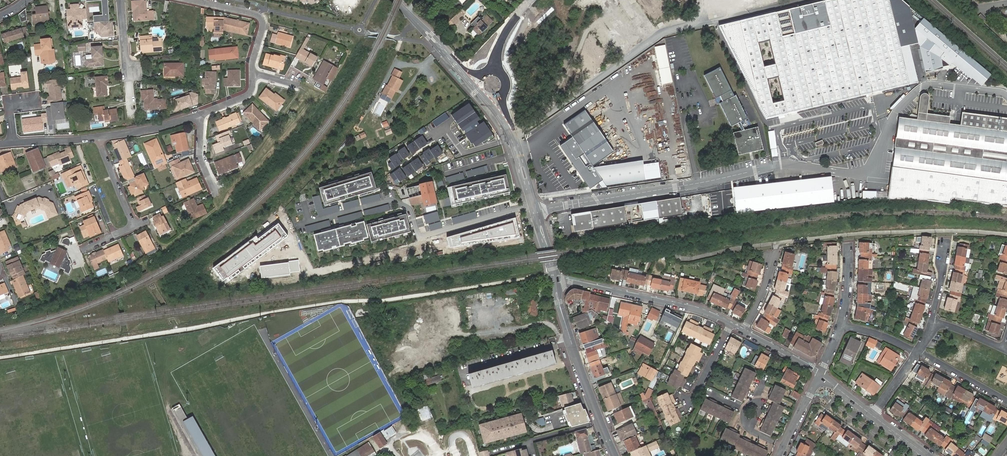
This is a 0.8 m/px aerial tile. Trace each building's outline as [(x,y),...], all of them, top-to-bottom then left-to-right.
[(108,0),(90,0),(90,1),(101,1),(102,15),(98,15),(99,22),(109,22),(108,0)] [(914,28),(910,7),(904,2),(902,0),(830,0),(720,26),(766,118),(917,82),(911,52),(909,45),(918,44),(914,28)] [(143,1),(132,1),(132,10),(135,10),(136,21),(152,19),(151,11),(144,12),(143,1)] [(87,18),(86,8),(78,9),(77,3),(71,3),(71,7),(67,8),(69,28),(82,26),(81,18),(87,18)] [(50,22),(48,6),(36,7),(37,16),(33,16),(34,24),(50,22)] [(463,15),(460,11),(450,20),(455,26),(460,21),(459,19),(463,15)] [(471,28),(479,36),(493,21),(486,14),(481,19),(478,16),(470,24),(473,27),(471,28)] [(981,14),(978,17),(984,22),(987,18),(981,14)] [(963,67),(971,57),(922,17),(914,28),(918,44),(919,44),(921,50),(925,72),(943,69),(942,67),(949,66),(951,62),(954,59),(963,67)] [(223,20),(223,18),(206,18),(206,27),(214,27),(214,33),(223,33),(223,29),(223,20)] [(228,21),(223,20),(223,29),(237,32),(237,31),(246,33),(248,23),(229,19),(228,21)] [(113,36),(112,25),(110,25),(109,22),(99,22),(94,23),(95,32),(98,31),(98,34),(102,37),(113,36)] [(26,27),(2,34),(4,42),(27,36),(25,29),(26,29),(26,27)] [(277,35),(272,33),(270,41),(290,46),(292,36),(278,32),(277,35)] [(150,36),(140,37),(141,50),(151,50),(151,52),(162,51),(161,41),(152,42),(152,40),(150,40),(150,36)] [(304,47),(309,38),(306,37),(300,48),(302,49),(303,47),(304,47)] [(44,62),(55,61),(54,51),(52,49),(51,46),(50,39),(41,40),(42,45),(34,46),(35,54),(41,53),(43,54),(42,55),(42,61),(44,62)] [(86,51),(86,43),(78,44),(79,52),(86,51)] [(909,45),(911,52),(921,50),(919,44),(918,44),(909,45)] [(86,67),(103,66),(101,47),(91,48),(92,53),(92,60),(86,60),(86,67)] [(236,48),(209,51),(210,58),(215,57),(216,60),(225,59),(225,58),(237,57),(236,48)] [(302,49),(300,48),(297,54),(296,57),(313,66),(318,57),(302,49)] [(55,63),(55,61),(44,62),(42,61),(42,55),(43,54),(41,53),(35,54),(35,56),(40,56),(41,62),(43,64),(55,63)] [(274,56),(266,54),(263,64),(271,66),(271,65),(277,67),(277,68),(281,69),(283,63),(282,63),(284,58),(274,56)] [(991,74),(971,57),(963,67),(983,83),(991,74)] [(314,79),(323,84),(327,77),(332,80),(338,68),(324,60),(314,79)] [(183,64),(165,65),(165,76),(183,76),(183,64)] [(749,118),(736,96),(721,68),(704,76),(716,99),(720,104),(731,125),(737,123),(749,118)] [(10,78),(11,87),(15,86),(16,87),(23,87),(24,88),(28,87),(27,70),(21,70),(21,77),(10,78)] [(394,90),(397,91),(401,83),(396,81),(399,74),(393,70),(389,77),(390,78),(385,88),(384,87),(381,95),(390,100),(394,92),(394,90)] [(228,79),(224,79),(224,86),(239,85),(239,71),(229,71),(228,79)] [(206,85),(206,93),(213,94),(214,81),(215,81),(215,73),(206,72),(206,78),(204,79),(204,85),(206,85)] [(95,78),(97,97),(106,96),(106,86),(107,86),(106,77),(95,78)] [(62,102),(63,102),(61,85),(59,86),(58,79),(47,81),(48,87),(49,87),(51,96),(51,97),(50,99),(48,99),(49,104),(62,102)] [(311,84),(320,88),(323,84),(314,79),(311,84)] [(266,89),(260,98),(276,110),(284,101),(279,97),(278,98),(266,89)] [(152,90),(141,92),(142,100),(144,100),(146,110),(166,108),(165,100),(157,100),(157,99),(153,99),(152,90)] [(962,112),(960,125),(949,124),(950,113),(928,110),(929,97),(927,95),(926,94),(924,93),(923,94),(921,96),(921,98),(918,116),(917,120),(910,119),(898,118),(896,137),(894,148),(892,168),(889,196),(926,201),(951,203),(952,199),(1006,206),(1006,118),(962,112)] [(64,119),(62,102),(49,104),(42,105),(43,110),(46,109),(46,114),(47,122),(48,125),(53,124),(52,120),(54,120),(64,119)] [(480,120),(469,104),(452,116),(462,131),(464,130),(466,134),(464,135),(471,145),(472,144),(475,148),(493,135),(484,121),(479,125),(477,122),(480,120)] [(252,105),(244,113),(253,123),(254,122),(260,128),(267,121),(252,105)] [(118,121),(116,109),(105,111),(104,106),(97,108),(97,112),(91,113),(92,123),(109,121),(109,123),(118,121)] [(601,179),(592,167),(613,152),(583,110),(563,124),(571,136),(558,146),(589,189),(601,179)] [(449,118),(446,113),(432,122),(434,126),(436,127),(449,118)] [(230,117),(216,122),(220,130),(239,123),(235,114),(230,116),(230,117)] [(22,119),(24,132),(44,130),(43,122),(42,117),(22,119)] [(254,122),(253,123),(261,131),(269,123),(267,121),(260,128),(254,122)] [(742,122),(739,123),(743,131),(735,133),(740,155),(765,150),(760,127),(747,130),(742,122)] [(427,131),(424,127),(418,131),(421,135),(427,131)] [(231,134),(230,131),(216,136),(218,140),(221,139),(222,142),(224,148),(233,144),(231,140),(229,135),(231,134)] [(178,153),(189,151),(185,132),(174,134),(178,153)] [(428,144),(422,136),(407,146),(412,155),(428,144)] [(156,163),(158,168),(167,165),(164,159),(156,140),(145,144),(152,160),(156,158),(157,162),(158,162),(156,163)] [(118,158),(120,162),(127,159),(131,157),(124,141),(114,145),(115,148),(119,158),(118,158)] [(222,142),(214,146),(217,154),(225,151),(224,148),(222,142)] [(443,153),(437,145),(430,150),(429,148),(422,153),(423,154),(419,157),(424,163),(428,160),(428,161),(434,157),(435,159),(443,153)] [(410,155),(404,147),(398,152),(398,153),(396,155),(395,154),(388,158),(390,162),(387,164),(392,171),(402,164),(400,161),(402,159),(403,160),(410,155)] [(59,153),(48,157),(52,166),(59,163),(60,165),(70,160),(70,159),(74,157),(70,148),(65,150),(66,152),(59,154),(59,153)] [(26,154),(33,172),(39,170),(46,168),(38,149),(26,154)] [(0,157),(0,166),(3,172),(16,167),(10,153),(0,157)] [(225,161),(217,164),(221,174),(237,167),(233,157),(225,160),(225,161)] [(418,158),(402,169),(408,177),(423,166),(418,158)] [(127,178),(128,180),(135,177),(134,175),(127,159),(120,162),(119,162),(121,165),(119,166),(124,179),(127,178)] [(179,159),(171,162),(173,166),(178,179),(193,172),(188,160),(181,163),(179,159)] [(642,159),(592,167),(601,179),(606,186),(661,177),(658,162),(643,164),(642,159)] [(487,165),(466,171),(468,178),(489,172),(487,165)] [(81,173),(83,172),(81,167),(62,175),(64,180),(68,178),(73,187),(76,186),(77,189),(88,185),(85,178),(83,178),(81,173)] [(400,168),(390,175),(394,181),(397,179),(400,183),(407,178),(400,168)] [(372,172),(320,188),(325,206),(377,190),(372,172)] [(445,178),(447,184),(465,179),(463,172),(445,178)] [(135,177),(128,180),(130,186),(129,187),(132,195),(133,195),(134,196),(143,192),(142,191),(143,191),(142,188),(144,187),(147,186),(142,174),(135,177)] [(506,174),(448,187),(450,197),(442,198),(444,206),(510,192),(506,174)] [(834,202),(830,176),(733,188),(736,212),(834,202)] [(185,180),(177,183),(183,197),(201,189),(197,180),(187,184),(185,180)] [(433,183),(406,188),(411,206),(423,203),(424,207),(437,204),(433,183)] [(89,201),(91,200),(92,199),(88,191),(75,197),(77,201),(80,208),(82,213),(93,208),(91,203),(91,204),(89,201)] [(361,205),(381,200),(380,194),(343,203),(344,209),(361,206),(361,205)] [(144,195),(137,198),(139,203),(140,202),(141,205),(140,205),(139,205),(141,210),(152,205),(148,197),(146,198),(144,195)] [(320,195),(313,197),(316,210),(323,208),(320,195)] [(27,212),(34,209),(39,207),(47,210),(49,214),(52,213),(53,217),(58,215),(54,203),(50,202),(49,199),(45,198),(43,199),(40,197),(36,198),(31,200),(20,204),(19,207),(23,209),(21,215),(25,217),(27,212)] [(680,197),(656,201),(658,219),(682,215),(680,197)] [(194,199),(185,203),(191,217),(195,215),(197,219),(207,214),(203,205),(198,207),(194,199)] [(389,204),(364,211),(365,217),(391,210),(389,204)] [(569,225),(570,232),(623,222),(619,205),(581,212),(581,214),(569,216),(571,225),(569,225)] [(14,213),(21,215),(23,209),(19,207),(17,206),(14,213)] [(39,207),(34,209),(35,211),(39,209),(45,212),(48,219),(53,217),(52,213),(49,214),(47,210),(39,207)] [(438,211),(424,215),(426,224),(440,220),(438,211)] [(476,211),(452,219),(454,224),(477,217),(476,211)] [(339,222),(364,219),(363,212),(338,216),(339,222)] [(567,215),(569,225),(571,225),(569,216),(581,214),(581,212),(567,215)] [(406,214),(367,224),(371,242),(411,232),(406,214)] [(153,223),(155,228),(157,227),(160,235),(169,231),(163,218),(161,219),(159,215),(153,218),(155,222),(153,223)] [(95,223),(97,223),(94,217),(84,221),(85,224),(90,236),(99,232),(95,223)] [(305,226),(307,233),(331,226),(329,220),(305,226)] [(351,225),(314,235),(319,252),(324,251),(324,252),(334,250),(334,248),(337,248),(337,249),(346,247),(345,245),(351,244),(352,245),(365,242),(364,240),(369,239),(364,221),(357,223),(357,225),(351,227),(351,225)] [(441,222),(429,224),(430,230),(443,228),(441,222)] [(89,235),(85,224),(80,227),(84,237),(89,235)] [(11,245),(5,231),(0,233),(0,248),(1,250),(0,250),(0,253),(0,254),(9,250),(8,246),(11,245)] [(153,247),(145,232),(137,236),(139,241),(141,240),(144,247),(143,248),(144,252),(153,247)] [(931,238),(922,237),(921,246),(919,246),(918,250),(928,251),(929,247),(930,247),(931,238)] [(62,243),(70,247),(72,243),(71,240),(67,238),(64,239),(62,243)] [(828,246),(828,255),(837,255),(837,247),(836,247),(836,243),(825,243),(825,247),(828,246)] [(958,247),(957,256),(966,258),(967,249),(970,249),(971,245),(961,243),(960,247),(958,247)] [(107,258),(108,262),(123,255),(118,244),(103,251),(107,258)] [(861,253),(861,256),(871,256),(871,253),(869,252),(869,250),(873,250),(873,244),(860,244),(859,253),(861,253)] [(46,262),(51,264),(52,263),(60,267),(59,269),(64,271),(65,273),(69,275),(72,268),(71,265),(72,264),(71,259),(69,260),(67,254),(65,253),(58,249),(51,252),(51,250),(45,252),(46,253),(42,254),(39,260),(43,263),(46,262)] [(103,251),(103,250),(88,256),(91,265),(97,262),(107,258),(103,251)] [(928,251),(918,250),(918,253),(920,254),(919,262),(928,263),(929,255),(928,255),(928,251)] [(782,269),(792,271),(793,267),(791,267),(794,255),(785,253),(782,265),(783,265),(782,269)] [(826,263),(826,268),(836,268),(836,264),(837,264),(837,255),(828,255),(828,263),(826,263)] [(859,260),(858,269),(867,269),(871,270),(872,260),(871,260),(871,256),(861,256),(860,260),(859,260)] [(956,269),(966,271),(966,267),(964,267),(965,263),(969,263),(971,258),(966,258),(957,256),(955,265),(956,265),(956,269)] [(10,270),(22,265),(18,257),(7,261),(9,265),(10,270)] [(1000,258),(998,261),(1001,262),(998,271),(1006,273),(1006,272),(1006,260),(1000,258)] [(748,271),(747,274),(757,278),(758,274),(759,274),(762,266),(750,262),(749,267),(751,268),(750,271),(748,271)] [(928,263),(919,262),(918,271),(921,272),(921,275),(931,277),(932,273),(927,272),(928,263)] [(23,275),(25,274),(22,265),(10,270),(13,275),(14,279),(15,278),(23,275)] [(828,272),(828,280),(837,281),(837,273),(836,272),(836,268),(826,268),(819,268),(819,271),(828,272)] [(777,280),(785,283),(788,274),(791,275),(792,271),(782,269),(781,272),(779,272),(777,280)] [(859,278),(859,281),(870,282),(871,282),(871,270),(867,269),(858,269),(858,278),(859,278)] [(952,282),(964,284),(966,275),(965,274),(966,271),(956,269),(955,272),(954,272),(952,282)] [(624,280),(625,271),(622,271),(622,272),(613,270),(611,279),(620,281),(620,279),(624,280)] [(635,284),(637,276),(629,274),(629,272),(625,271),(624,280),(628,281),(627,282),(635,284)] [(747,274),(743,273),(742,275),(749,279),(748,281),(745,280),(742,285),(754,290),(757,282),(756,281),(757,278),(747,274)] [(1000,293),(1006,296),(1006,278),(997,274),(996,278),(1006,282),(1003,291),(1001,290),(1000,293)] [(14,279),(12,280),(20,297),(31,292),(23,275),(15,278),(14,279)] [(923,279),(921,288),(929,290),(932,282),(930,281),(931,277),(921,275),(920,279),(923,279)] [(648,285),(650,277),(646,276),(646,278),(637,276),(635,284),(644,286),(644,284),(648,285)] [(675,279),(663,276),(662,281),(660,289),(669,292),(669,290),(673,291),(675,279)] [(654,277),(650,277),(648,285),(652,286),(651,287),(660,289),(662,281),(653,279),(654,277)] [(703,296),(707,286),(699,285),(700,283),(685,280),(683,291),(697,294),(697,295),(703,296)] [(777,289),(775,293),(785,297),(787,292),(783,291),(785,283),(777,280),(777,281),(775,289),(777,289)] [(824,292),(834,294),(835,290),(836,290),(837,281),(828,280),(827,289),(824,289),(824,292)] [(857,285),(857,294),(866,294),(867,285),(870,285),(870,282),(859,281),(859,285),(857,285)] [(950,295),(960,297),(964,284),(952,282),(950,290),(951,291),(950,295)] [(9,292),(6,285),(3,286),(2,284),(0,285),(0,295),(9,292)] [(915,295),(914,300),(925,303),(926,298),(927,298),(929,290),(921,288),(918,296),(915,295)] [(582,299),(582,291),(577,289),(575,289),(573,289),(572,290),(571,290),(570,291),(569,292),(568,293),(567,296),(566,298),(566,299),(566,301),(566,302),(575,299),(582,299)] [(710,302),(719,305),(722,297),(714,294),(715,291),(712,290),(708,299),(711,300),(710,302)] [(591,292),(582,291),(582,299),(588,300),(588,308),(592,308),(592,304),(591,294),(591,292)] [(825,296),(823,304),(832,306),(834,298),(833,298),(834,294),(824,292),(821,292),(821,295),(825,296)] [(772,296),(768,304),(776,308),(780,300),(783,302),(785,297),(775,293),(774,297),(772,296)] [(998,306),(1006,309),(1006,307),(1006,296),(1000,293),(998,297),(1001,298),(998,306)] [(432,299),(433,306),(458,302),(457,294),(432,299)] [(601,297),(591,294),(592,304),(598,306),(601,297)] [(860,303),(859,306),(869,309),(871,303),(866,302),(866,299),(871,299),(871,294),(870,294),(866,294),(857,294),(857,303),(860,303)] [(959,301),(960,297),(950,295),(949,298),(948,298),(945,309),(954,312),(957,300),(959,301)] [(538,316),(535,297),(524,299),(525,305),(522,305),(523,310),(526,310),(527,318),(538,316)] [(611,299),(601,297),(598,306),(598,309),(599,309),(600,306),(606,308),(605,310),(608,311),(611,299)] [(731,309),(735,300),(731,298),(730,301),(722,297),(719,305),(727,309),(727,307),(731,309)] [(739,302),(735,300),(731,309),(734,311),(733,313),(740,317),(744,309),(737,305),(739,302)] [(915,304),(913,312),(922,315),(925,307),(924,306),(925,303),(914,300),(913,303),(915,304)] [(629,317),(632,305),(621,302),(620,311),(619,315),(618,315),(625,317),(624,323),(623,326),(624,327),(623,330),(626,332),(627,330),(629,318),(629,317)] [(766,312),(764,316),(773,321),(774,321),(776,322),(778,318),(776,317),(780,310),(776,308),(768,304),(764,311),(766,312)] [(819,312),(818,316),(827,319),(829,315),(830,315),(832,306),(823,304),(821,312),(819,312)] [(462,329),(459,305),(451,306),(454,330),(462,329)] [(471,305),(463,306),(466,322),(474,320),(471,305)] [(643,307),(632,305),(629,317),(629,318),(640,321),(640,319),(643,307)] [(869,309),(859,306),(858,309),(857,309),(856,318),(864,320),(865,315),(866,311),(868,312),(869,309)] [(992,318),(1002,321),(1003,318),(1006,309),(998,306),(994,315),(993,315),(992,318)] [(660,312),(652,308),(646,318),(652,321),(653,319),(656,321),(660,312)] [(684,317),(667,309),(660,324),(665,327),(667,323),(672,326),(671,329),(676,332),(684,317)] [(593,310),(585,313),(585,314),(576,318),(579,328),(592,323),(591,320),(594,315),(596,316),(598,314),(596,312),(594,310),(593,310)] [(922,315),(913,312),(910,320),(908,320),(906,323),(915,327),(917,323),(919,323),(922,315)] [(974,314),(972,321),(978,322),(980,315),(974,314)] [(773,321),(764,316),(762,319),(761,318),(757,326),(764,330),(768,332),(770,328),(767,326),(769,323),(771,324),(774,326),(776,322),(774,321),(773,321)] [(827,319),(818,316),(817,319),(820,320),(818,323),(815,322),(813,327),(825,332),(828,323),(826,323),(827,319)] [(1000,325),(1002,321),(992,318),(991,321),(992,322),(991,325),(988,324),(986,330),(998,334),(1001,325),(1000,325)] [(687,321),(682,331),(689,334),(695,321),(691,320),(690,323),(687,321)] [(695,321),(689,334),(696,337),(700,328),(697,326),(698,323),(695,321)] [(906,323),(903,322),(902,325),(904,326),(900,334),(912,339),(917,328),(915,327),(906,323)] [(704,330),(700,328),(696,337),(703,341),(709,328),(706,326),(704,330)] [(712,329),(709,328),(703,341),(710,344),(714,334),(711,333),(712,329)] [(584,349),(600,343),(599,340),(595,341),(595,339),(592,340),(589,333),(592,331),(592,329),(583,332),(579,334),(584,349)] [(795,346),(794,347),(811,357),(816,356),(822,346),(823,344),(809,336),(808,338),(797,333),(792,343),(795,346)] [(635,346),(642,350),(649,354),(655,344),(640,336),(635,346)] [(736,340),(731,337),(731,338),(725,348),(736,354),(741,345),(736,341),(736,340)] [(846,360),(853,364),(858,354),(863,342),(852,338),(847,349),(850,350),(846,360)] [(877,341),(870,339),(867,345),(874,348),(877,341)] [(757,346),(746,341),(745,344),(756,349),(757,346)] [(601,344),(600,343),(584,349),(589,362),(599,358),(597,355),(595,350),(600,349),(602,348),(602,347),(601,344)] [(689,351),(701,357),(703,354),(700,352),(701,349),(699,348),(692,344),(689,351)] [(639,354),(642,350),(635,346),(632,350),(639,354)] [(851,366),(853,364),(846,360),(850,350),(847,349),(842,361),(842,362),(851,366)] [(553,350),(469,374),(473,387),(556,363),(553,350)] [(892,370),(895,366),(893,365),(897,359),(899,361),(901,357),(890,350),(881,363),(892,370)] [(700,361),(701,357),(689,351),(686,357),(695,362),(696,359),(700,361)] [(756,366),(763,370),(770,358),(763,354),(758,362),(754,360),(752,364),(756,366)] [(693,365),(695,362),(686,357),(682,364),(695,371),(696,367),(693,365)] [(600,363),(591,366),(595,377),(605,373),(600,363)] [(644,371),(642,374),(653,380),(658,369),(643,363),(640,369),(644,371)] [(693,374),(695,371),(682,364),(679,371),(685,375),(688,376),(690,372),(693,374)] [(922,384),(925,385),(927,382),(931,374),(929,372),(929,371),(921,366),(917,374),(925,379),(923,382),(922,384)] [(746,368),(732,397),(743,402),(745,398),(747,399),(750,391),(748,391),(751,383),(753,384),(756,377),(754,376),(756,372),(746,368)] [(786,373),(781,381),(793,388),(798,378),(795,376),(797,374),(789,369),(786,373)] [(685,375),(679,371),(676,370),(673,376),(685,383),(687,379),(684,378),(685,375)] [(925,379),(917,374),(915,378),(923,382),(925,379)] [(931,382),(939,386),(943,378),(936,374),(935,376),(931,374),(927,382),(930,384),(931,382)] [(880,387),(863,375),(856,383),(874,396),(880,387)] [(683,386),(685,383),(673,376),(669,384),(678,389),(680,385),(683,386)] [(949,394),(953,386),(950,385),(951,383),(943,378),(939,386),(947,391),(946,392),(949,394)] [(603,392),(606,398),(616,393),(611,383),(600,387),(602,392),(603,392)] [(775,385),(774,389),(772,388),(769,395),(770,396),(769,400),(773,402),(772,406),(770,405),(767,412),(769,412),(765,420),(763,419),(760,426),(762,427),(760,431),(771,436),(784,407),(779,404),(786,390),(776,385),(775,385)] [(961,399),(965,391),(958,386),(956,388),(953,386),(949,394),(952,396),(953,394),(961,399)] [(651,397),(654,389),(649,387),(645,395),(647,399),(647,398),(651,397)] [(794,397),(798,400),(799,398),(799,397),(800,396),(801,394),(792,389),(792,390),(790,395),(792,396),(794,397)] [(973,395),(965,391),(961,399),(969,403),(968,404),(971,406),(975,398),(972,397),(973,395)] [(574,403),(571,392),(560,395),(563,406),(574,403)] [(661,403),(675,398),(673,394),(670,396),(668,392),(658,396),(661,403)] [(609,404),(607,405),(609,410),(621,405),(616,393),(606,398),(609,404)] [(651,397),(647,398),(653,413),(657,412),(651,397)] [(664,410),(674,406),(673,402),(676,401),(675,398),(661,403),(664,410)] [(978,400),(975,398),(971,406),(974,408),(975,406),(983,411),(987,403),(979,398),(978,400)] [(717,402),(710,399),(709,401),(706,399),(700,411),(729,424),(735,412),(731,411),(732,409),(725,405),(724,407),(716,404),(717,402)] [(581,403),(565,408),(566,409),(563,410),(570,427),(591,422),(585,409),(584,409),(581,403)] [(901,416),(907,409),(904,407),(903,409),(896,403),(890,410),(898,416),(899,414),(901,416)] [(995,407),(987,403),(983,411),(990,415),(990,417),(993,419),(997,411),(994,409),(995,407)] [(173,408),(191,439),(192,438),(193,441),(192,441),(201,455),(211,455),(189,419),(180,404),(173,408)] [(429,404),(418,408),(421,417),(432,412),(429,404)] [(676,410),(674,406),(664,410),(667,417),(680,411),(679,408),(676,410)] [(633,416),(628,407),(615,413),(619,422),(633,416)] [(910,411),(907,409),(901,416),(904,418),(903,420),(910,425),(916,418),(909,413),(910,411)] [(682,415),(680,411),(667,417),(670,424),(680,420),(679,417),(682,415)] [(997,411),(993,419),(996,421),(997,419),(1006,425),(1006,414),(1002,411),(1001,413),(997,411)] [(659,425),(662,424),(657,412),(653,413),(659,425)] [(522,414),(480,425),(485,443),(527,432),(522,414)] [(829,427),(834,420),(826,415),(825,416),(822,414),(816,422),(827,430),(829,427)] [(189,419),(211,455),(216,455),(193,417),(189,419)] [(543,417),(534,420),(541,426),(545,425),(543,417)] [(923,423),(916,418),(910,425),(917,430),(918,429),(921,431),(927,423),(924,421),(923,423)] [(841,425),(834,420),(829,427),(836,432),(834,435),(838,437),(843,429),(840,427),(841,425)] [(386,437),(398,430),(393,422),(381,429),(386,437)] [(622,441),(624,441),(635,436),(638,434),(633,422),(617,430),(622,441)] [(932,441),(937,433),(930,428),(931,427),(927,423),(921,431),(925,434),(924,435),(932,441)] [(592,451),(587,428),(576,431),(582,454),(584,453),(592,451)] [(737,447),(736,450),(749,455),(767,455),(769,452),(765,450),(766,448),(759,445),(758,447),(751,444),(752,442),(745,438),(744,440),(741,439),(742,436),(738,434),(739,432),(732,429),(731,431),(727,429),(722,440),(737,447)] [(846,432),(843,429),(838,437),(841,440),(842,437),(850,443),(855,436),(848,430),(846,432)] [(381,431),(374,435),(381,447),(387,443),(381,431)] [(944,439),(937,433),(932,441),(939,446),(940,445),(943,447),(948,440),(946,438),(944,439)] [(624,441),(629,453),(641,448),(635,436),(624,441)] [(862,441),(855,436),(850,443),(853,445),(851,447),(859,453),(864,445),(861,442),(862,441)] [(981,443),(988,446),(991,439),(984,436),(981,443)] [(808,439),(805,445),(801,443),(797,451),(798,452),(797,455),(798,455),(810,455),(816,444),(808,439)] [(362,455),(366,455),(375,450),(369,441),(366,443),(364,440),(359,443),(361,447),(357,449),(358,451),(362,455)] [(951,442),(948,440),(943,447),(946,449),(944,450),(952,455),(957,449),(950,443),(951,442)] [(864,445),(859,453),(856,455),(872,455),(876,451),(869,446),(868,447),(864,445)]
